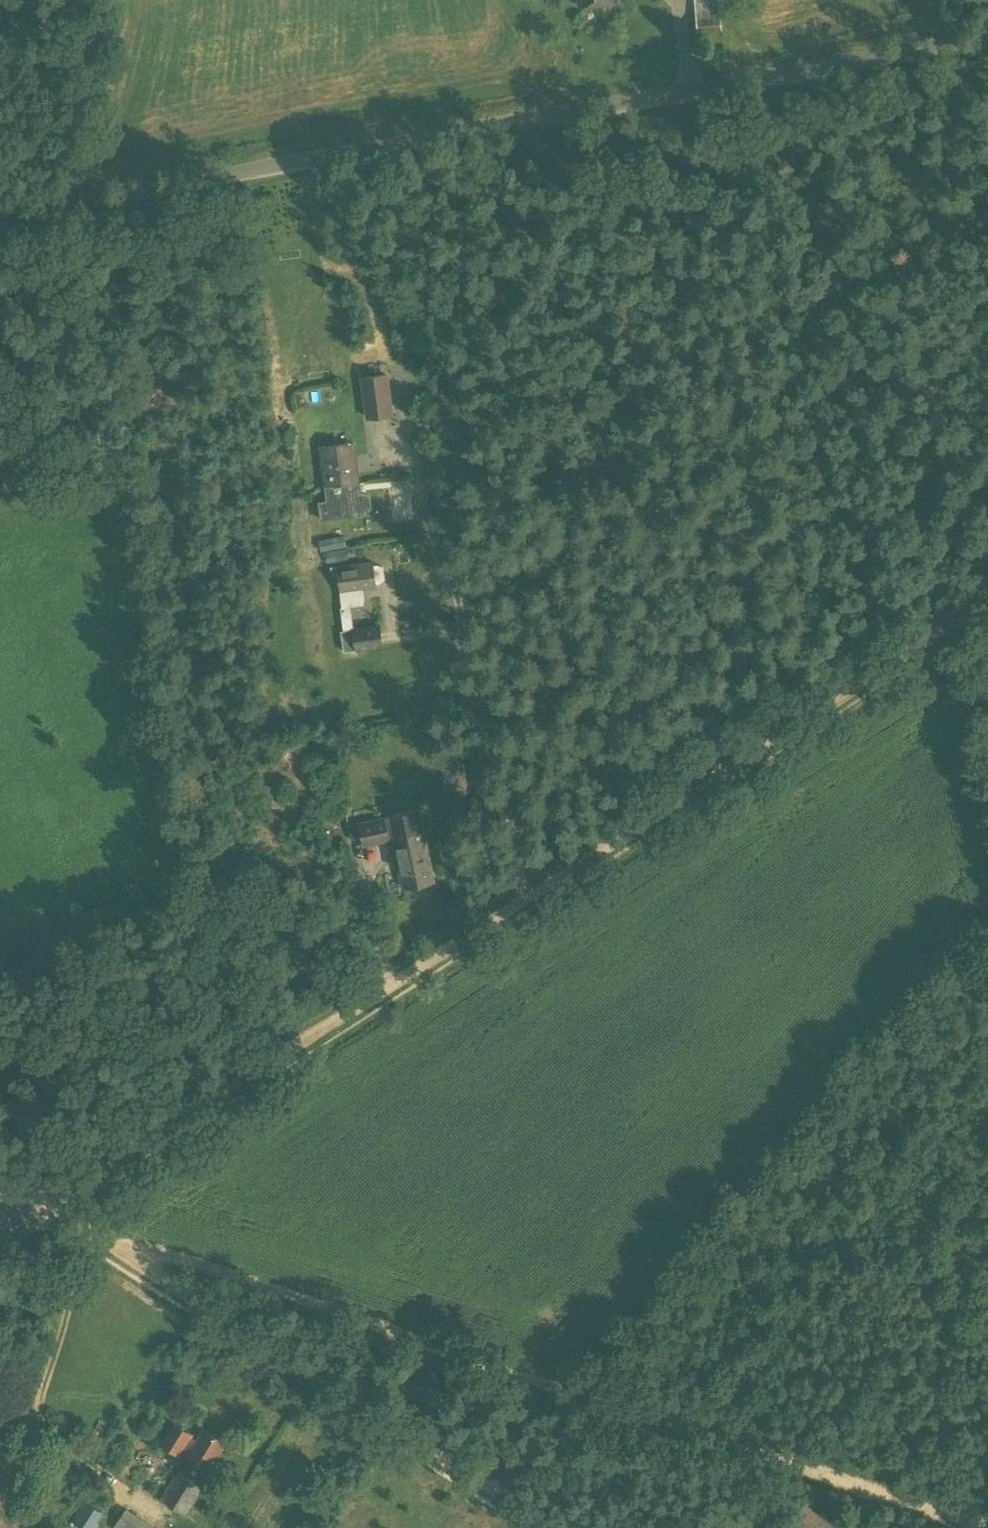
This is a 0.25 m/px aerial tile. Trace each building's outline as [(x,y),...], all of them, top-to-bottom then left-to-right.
[(722,29),(719,0),(695,0),(698,31),(722,29)] [(386,373),(362,376),(367,416),(391,413),(386,373)] [(352,443),(321,447),(321,448),(325,484),(328,483),(330,501),(319,502),(321,518),(332,517),(363,513),(363,511),(368,511),(372,508),(371,494),(366,492),(361,493),(359,479),(357,480),(352,443)] [(321,551),(347,546),(345,535),(319,540),(321,551)] [(327,563),(350,559),(348,548),(326,551),(327,563)] [(374,565),(373,562),(334,566),(331,567),(332,575),(341,574),(343,590),(376,586),(376,583),(379,582),(384,578),(382,567),(377,565),(374,565)] [(338,608),(341,629),(351,627),(348,606),(338,608)] [(383,647),(380,624),(352,627),(352,629),(340,631),(343,652),(355,650),(383,647)] [(467,776),(445,780),(448,798),(471,793),(470,793),(467,776)] [(281,785),(264,784),(263,806),(281,806),(281,785)] [(426,840),(419,808),(358,821),(362,845),(396,840),(397,846),(406,886),(434,880),(426,840)] [(194,1442),(190,1439),(192,1436),(172,1424),(160,1444),(179,1456),(181,1453),(186,1456),(189,1459),(181,1472),(178,1470),(160,1499),(186,1516),(204,1486),(199,1483),(207,1469),(209,1470),(225,1443),(202,1429),(194,1442)] [(82,1527),(95,1527),(103,1510),(83,1501),(72,1524),(82,1527)] [(152,1527),(125,1509),(114,1526),(117,1527),(151,1527),(152,1527)]
